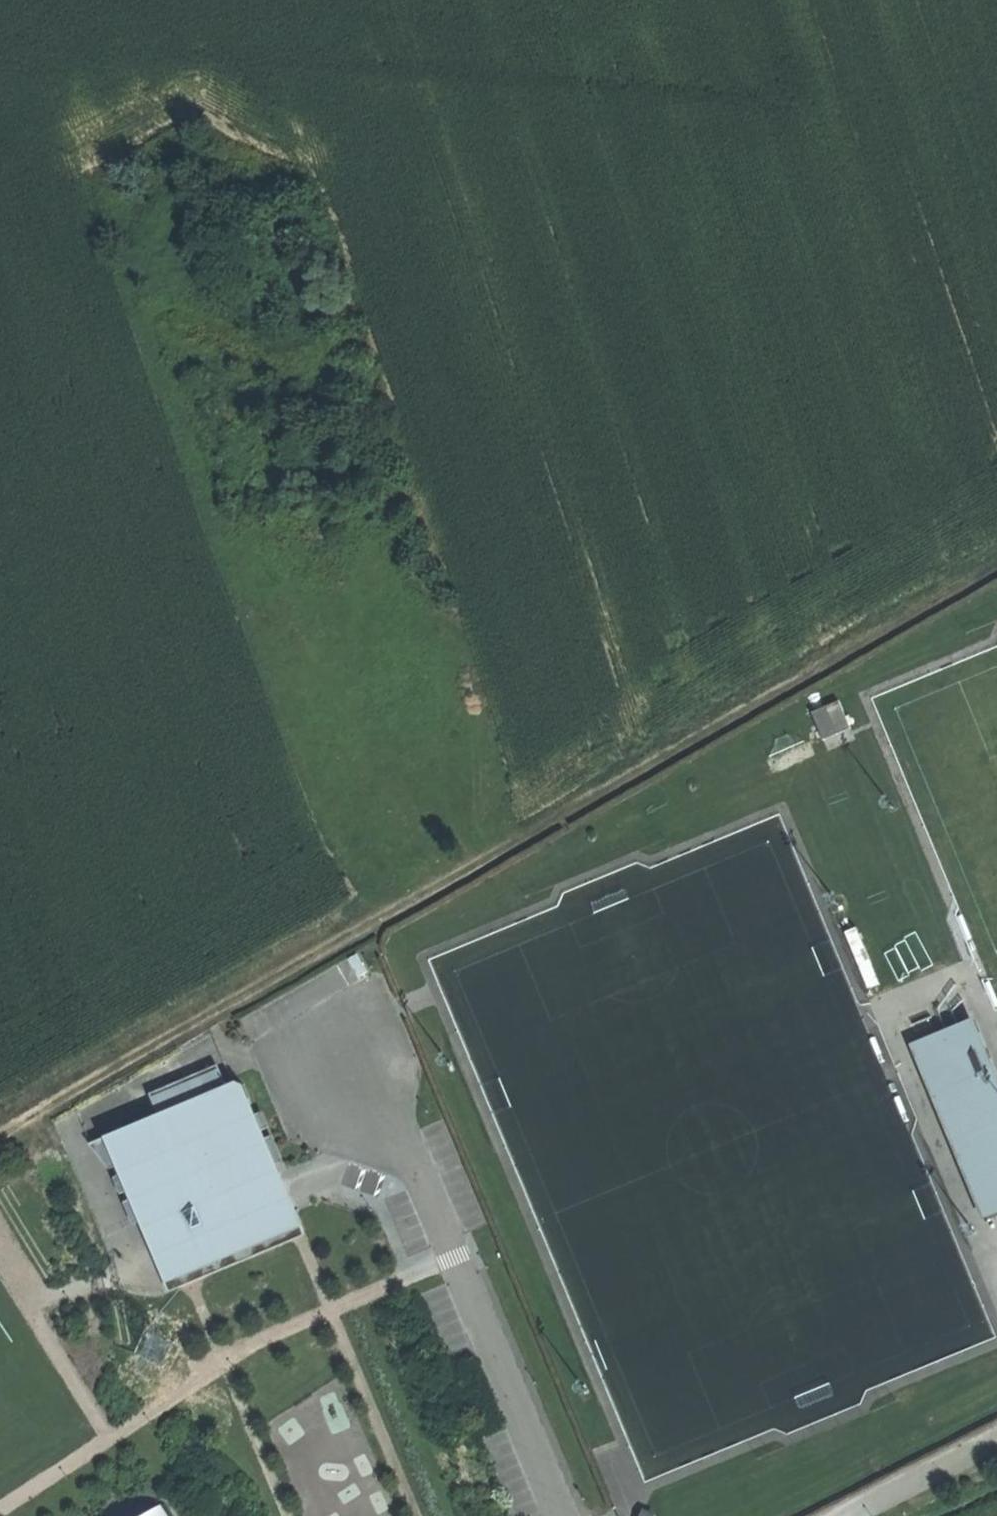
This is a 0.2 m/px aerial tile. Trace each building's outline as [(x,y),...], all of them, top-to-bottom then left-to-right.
[(828,737),(856,725),(845,697),(817,709),(828,737)] [(927,1036),(983,1169),(987,1167),(996,1191),(996,1033),(988,1011),(927,1036)] [(246,1048),(177,1075),(179,1079),(248,1052),(246,1048)] [(248,1052),(179,1079),(186,1097),(131,1117),(167,1212),(175,1213),(192,1228),(188,1230),(202,1263),(299,1223),(300,1184),(295,1187),(286,1165),(310,1157),(272,1068),(271,1067),(269,1066),(267,1066),(266,1065),(263,1066),(261,1067),(255,1069),(248,1052)] [(333,1213),(310,1157),(286,1165),(295,1187),(300,1184),(299,1223),(202,1263),(205,1272),(303,1231),(333,1213)] [(149,1515),(191,1515),(178,1497),(149,1515)]
